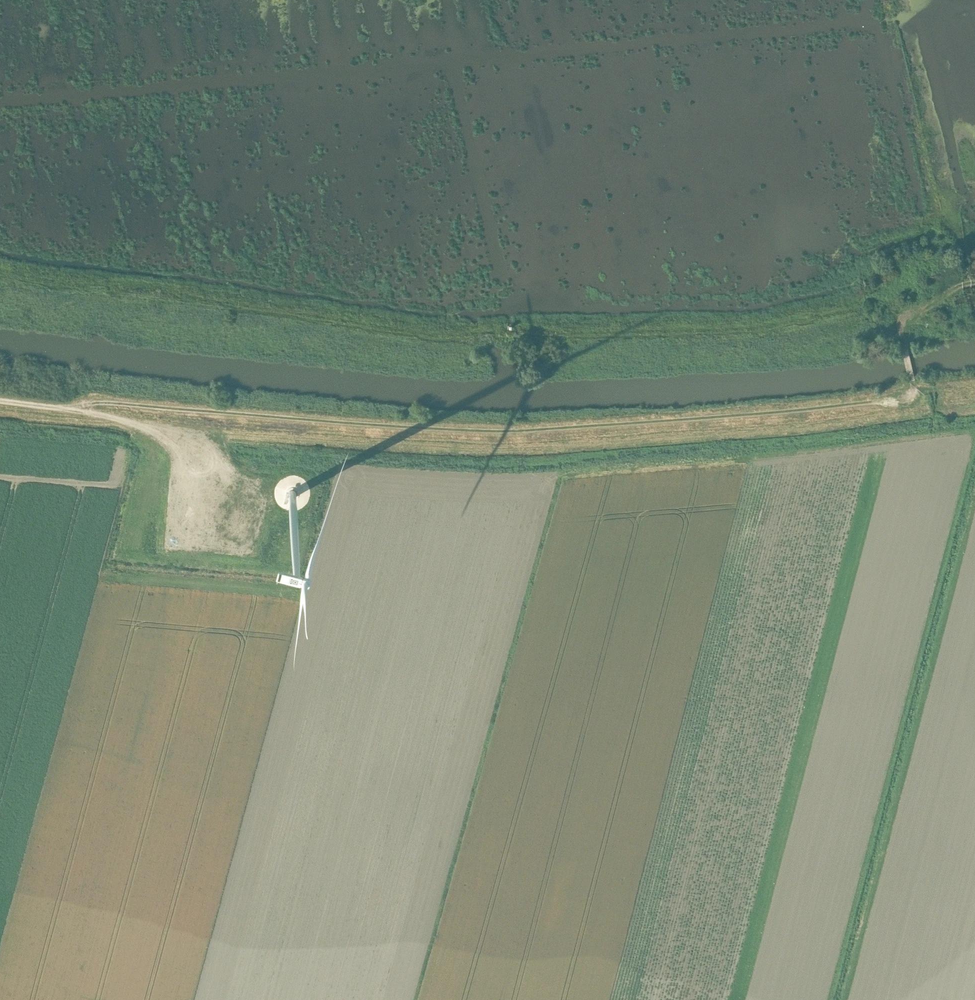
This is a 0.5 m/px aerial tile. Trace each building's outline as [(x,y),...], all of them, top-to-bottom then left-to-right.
[(272,490),(272,493),(272,495),(272,498),(273,502),(275,505),(278,508),(281,510),(282,511),(284,512),(288,513),(290,514),(292,514),(296,513),(298,513),(300,512),(302,511),(303,510),(306,508),(309,505),(311,501),(311,499),(312,497),(312,493),(312,489),(311,486),(310,484),(309,482),(306,479),(303,477),(302,476),(299,475),(296,474),(294,473),(292,473),(289,474),(287,474),(284,475),(281,476),(280,477),(277,480),(276,481),(275,483),(273,486),(272,490)]
